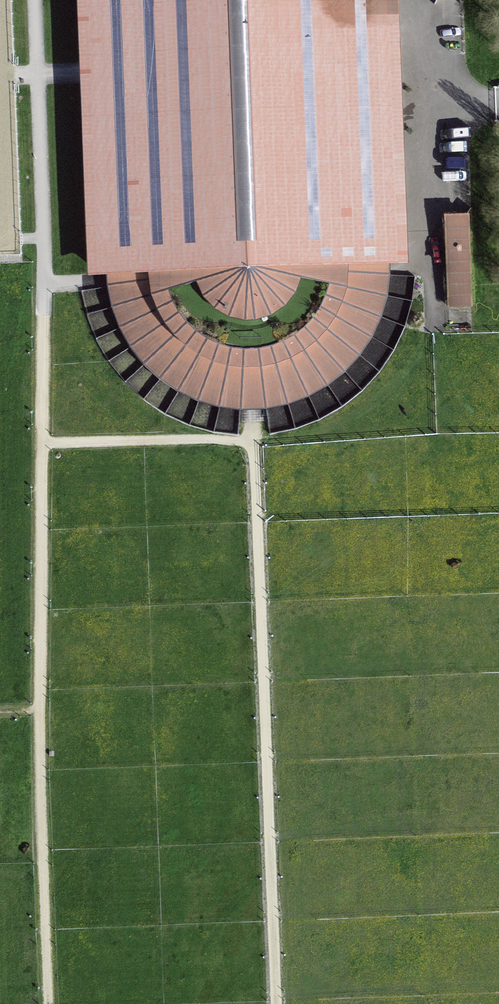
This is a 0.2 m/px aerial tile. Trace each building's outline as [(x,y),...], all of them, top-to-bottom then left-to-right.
[(260,404),(286,399),(306,392),(324,381),(341,368),(355,353),(367,335),(376,316),(382,295),(385,274),(384,263),(397,262),(387,0),(90,0),(100,274),(112,273),(112,285),(116,306),(124,325),(134,344),(147,361),(163,375),(180,387),(200,396),(220,402),(241,405),(260,404)] [(445,217),(449,306),(471,306),(468,216),(445,217)]
